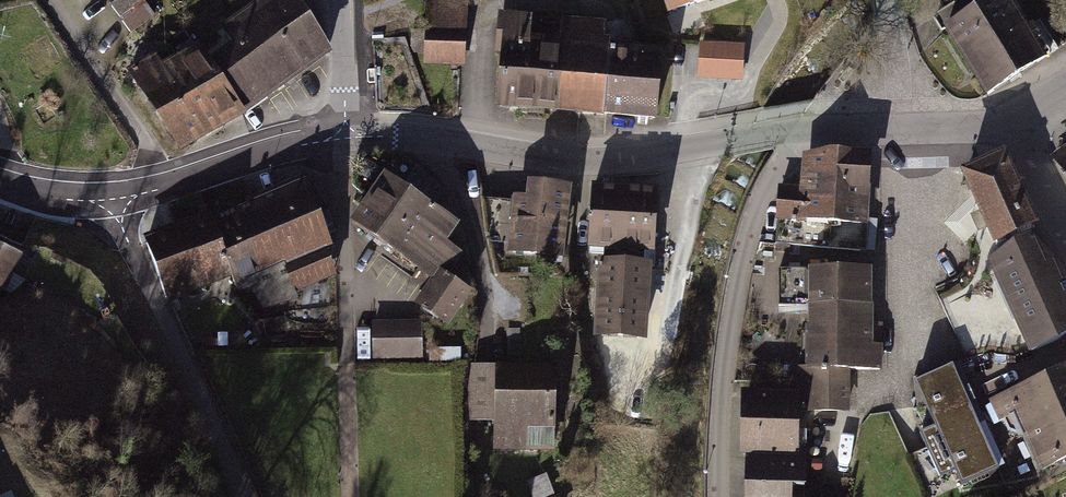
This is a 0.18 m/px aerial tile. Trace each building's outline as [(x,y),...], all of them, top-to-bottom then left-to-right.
[(112,5),(120,16),(141,0),(118,0),(112,5)] [(209,64),(242,113),(330,53),(294,0),(270,0),(225,31),(236,46),(209,64)] [(671,10),(700,0),(668,0),(671,10)] [(936,16),(987,95),(1052,53),(1033,25),(1026,29),(1007,0),(961,0),(936,16)] [(146,2),(122,20),(130,31),(154,13),(146,2)] [(465,4),(430,3),(429,33),(414,32),(413,54),(427,54),(427,62),(462,64),(465,4)] [(533,18),(507,15),(500,106),(607,115),(612,49),(604,49),(606,24),(563,20),(562,40),(531,38),(533,18)] [(742,47),(703,44),(701,77),(741,79),(742,47)] [(663,53),(612,49),(607,115),(658,119),(663,53)] [(157,60),(131,74),(182,148),(242,113),(209,64),(200,50),(163,69),(157,60)] [(1065,176),(1065,152),(1055,161),(1065,176)] [(830,153),(804,158),(802,190),(780,187),(776,244),(865,251),(869,156),(830,153)] [(991,264),(1031,351),(1060,340),(1065,336),(1065,278),(1030,239),(1012,247),(1009,239),(1036,226),(1002,156),(961,175),(994,246),(1002,242),(1005,251),(991,264)] [(414,167),(402,158),(356,225),(420,269),(412,281),(427,291),(419,303),(448,323),(471,290),(448,275),(463,254),(446,242),(457,226),(430,207),(442,190),(414,167)] [(279,192),(281,197),(315,282),(337,274),(326,247),(330,245),(305,182),(279,192)] [(573,189),(532,184),(530,201),(518,200),(512,249),(561,255),(565,256),(573,189)] [(659,192),(597,187),(592,253),(604,253),(599,334),(647,338),(650,294),(652,266),(644,265),(645,250),(655,251),(659,192)] [(512,249),(518,200),(481,196),(487,233),(503,234),(501,258),(560,265),(561,255),(512,249)] [(281,197),(259,205),(294,291),(315,282),(281,197)] [(220,217),(212,220),(239,289),(254,283),(264,310),(297,297),(294,291),(259,205),(222,221),(220,217)] [(211,215),(149,238),(170,297),(232,275),(212,220),(211,215)] [(13,292),(26,281),(10,274),(17,256),(0,249),(0,286),(13,292)] [(868,273),(780,273),(780,305),(810,305),(810,372),(799,372),(799,410),(845,410),(845,369),(878,369),(878,347),(868,347),(868,273)] [(421,322),(374,324),(375,359),(422,357),(421,322)] [(500,420),(501,369),(473,368),(470,397),(473,419),(500,420)] [(997,470),(950,368),(915,384),(934,426),(920,432),(941,478),(955,471),(961,486),(997,470)] [(994,401),(1012,441),(1029,447),(1039,470),(1065,458),(1065,368),(994,401)] [(553,370),(501,369),(500,420),(499,446),(550,448),(553,370)] [(745,394),(743,455),(746,454),(745,496),(799,496),(799,428),(794,428),(793,416),(787,416),(786,394),(745,394)] [(532,482),(537,496),(551,496),(544,477),(532,482)]
